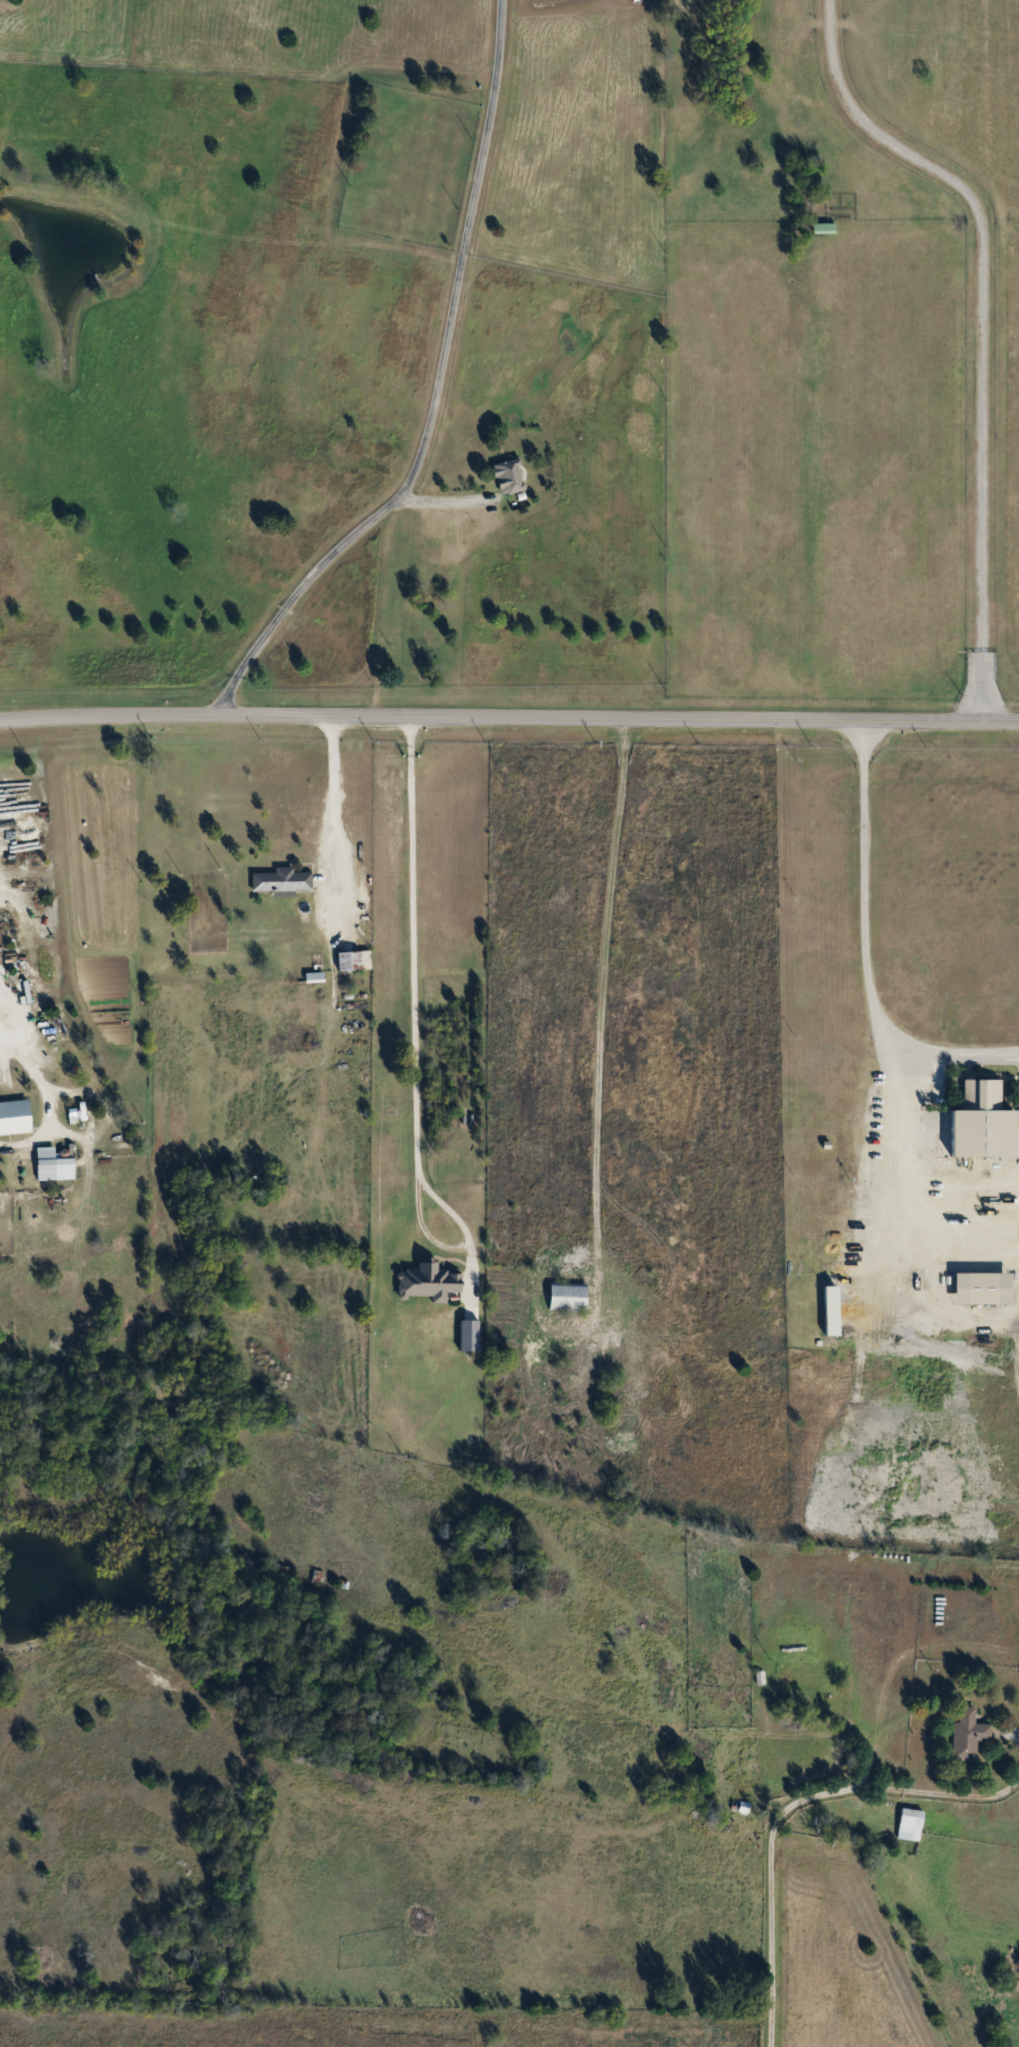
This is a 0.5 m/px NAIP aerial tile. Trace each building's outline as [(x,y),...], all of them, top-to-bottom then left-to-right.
[(836,223),(836,233),(812,233),(812,223),(836,223)] [(529,487),(502,495),(494,464),(520,457),(529,487)] [(277,871),(277,866),(294,866),(294,871),(313,871),(313,890),(252,890),(252,871),(277,871)] [(371,970),(337,970),(337,951),(371,951),(371,970)] [(1003,1108),(1018,1108),(1018,1154),(957,1154),(958,1108),(965,1108),(965,1077),(1004,1077),(1003,1108)] [(34,1132),(0,1134),(0,1101),(32,1099),(34,1132)] [(38,1180),(38,1145),(58,1145),(58,1151),(66,1151),(66,1143),(76,1142),(77,1179),(38,1180)] [(1015,1270),(1015,1302),(958,1302),(958,1270),(1015,1270)] [(589,1282),(589,1309),(548,1309),(548,1282),(589,1282)] [(993,1739),(977,1739),(977,1758),(953,1758),(954,1721),(960,1721),(960,1705),(976,1705),(976,1722),(993,1722),(993,1739)] [(730,1810),(731,1801),(749,1801),(749,1810),(730,1810)] [(926,1810),(920,1841),(896,1837),(901,1806),(926,1810)]
